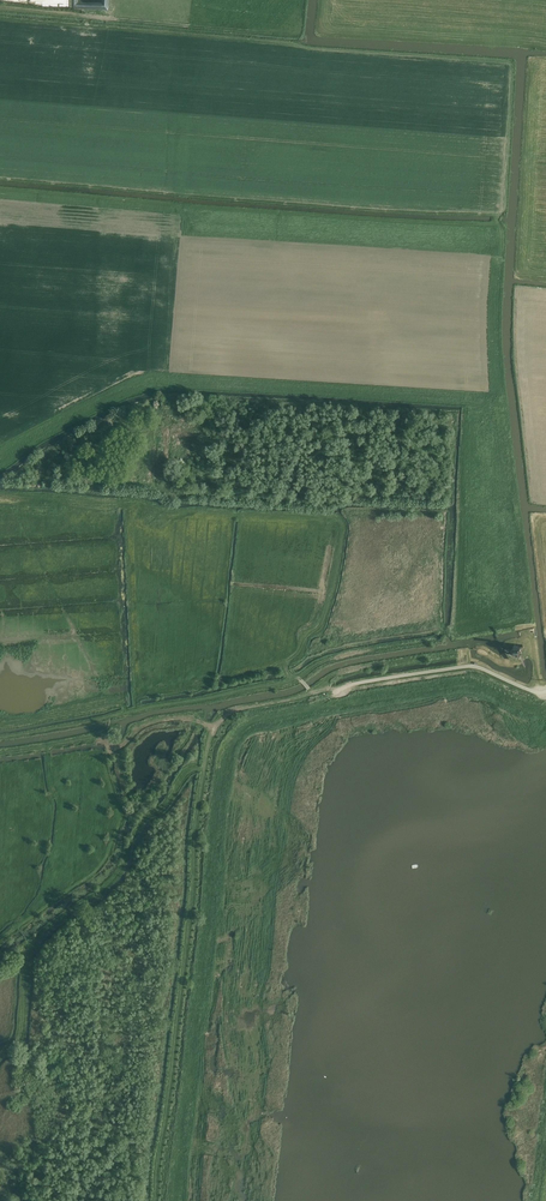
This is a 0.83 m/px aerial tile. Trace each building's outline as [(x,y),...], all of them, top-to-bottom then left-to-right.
[(515,645),(512,651),(511,653),(518,657),(522,649),(515,645)]
